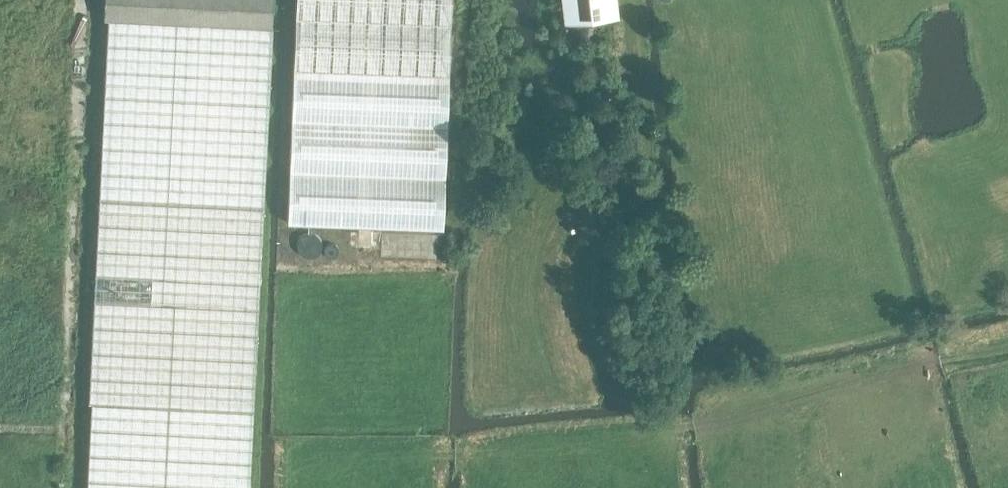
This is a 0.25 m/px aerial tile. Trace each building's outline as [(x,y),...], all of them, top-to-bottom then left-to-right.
[(105,18),(109,18),(87,487),(250,487),(272,26),(274,0),(106,0),(105,18)] [(285,224),(440,231),(450,0),(295,0),(285,224)] [(565,22),(617,16),(615,0),(562,0),(565,22)]
